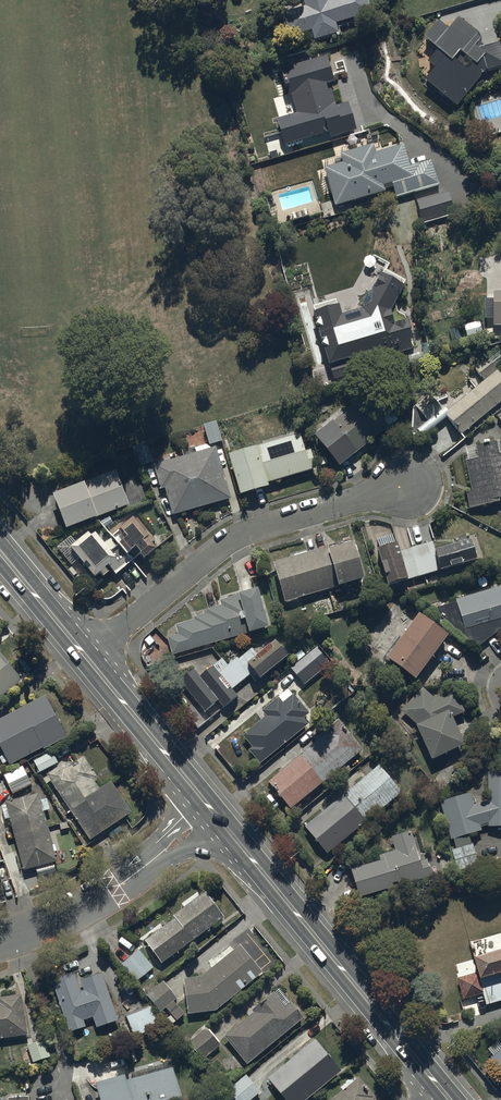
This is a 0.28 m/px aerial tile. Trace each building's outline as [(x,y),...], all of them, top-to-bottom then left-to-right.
[(289,37),(310,31),(315,51),(342,44),(336,22),(369,13),(366,0),(302,0),(304,6),(282,12),(289,37)] [(342,161),(323,167),(335,205),(347,201),(350,210),(439,184),(431,160),(410,166),(403,144),(375,152),(372,143),(340,153),(342,161)] [(492,291),(493,326),(500,326),(500,291),(492,291)] [(480,321),(464,325),(467,337),(482,333),(480,321)] [(446,417),(461,435),(500,402),(500,375),(487,358),(474,368),(484,380),(447,410),(444,406),(442,408),(430,393),(415,405),(427,420),(416,429),(423,436),(446,417)] [(377,416),(362,397),(314,435),(338,466),(396,420),(387,408),(377,416)] [(216,420),(203,424),(209,444),(222,440),(216,420)] [(299,433),(227,454),(239,494),(268,486),(267,482),(316,468),(311,449),(304,451),(299,433)] [(144,441),(131,446),(140,466),(153,460),(144,441)] [(463,447),(471,491),(466,492),(469,508),(499,502),(498,499),(500,498),(500,441),(463,447)] [(194,447),(196,452),(153,464),(160,488),(164,487),(172,514),(230,497),(215,447),(209,448),(207,444),(194,447)] [(115,470),(53,494),(65,528),(95,516),(96,517),(129,505),(115,470)] [(149,533),(147,535),(129,513),(108,531),(111,535),(120,528),(126,536),(118,542),(126,552),(134,546),(143,557),(154,547),(150,542),(154,539),(149,533)] [(104,543),(94,532),(90,535),(87,532),(76,542),(69,535),(55,547),(71,565),(78,558),(83,564),(85,562),(89,567),(87,569),(93,576),(99,572),(102,576),(108,571),(104,567),(107,565),(116,574),(132,561),(126,554),(118,561),(110,552),(116,546),(110,538),(104,543)] [(387,585),(404,580),(407,591),(445,580),(441,569),(476,559),(470,539),(435,548),(433,541),(398,551),(396,542),(395,543),(392,534),(377,539),(379,547),(376,547),(387,585)] [(273,562),(284,601),(363,578),(352,541),(328,548),(327,546),(273,562)] [(238,583),(241,592),(237,593),(237,595),(220,600),(222,605),(206,610),(207,613),(193,617),(194,619),(175,625),(178,634),(167,637),(172,654),(267,626),(256,588),(252,589),(249,579),(238,583)] [(455,599),(456,602),(430,609),(477,647),(500,628),(500,586),(455,599)] [(448,634),(418,613),(385,658),(415,679),(448,634)] [(192,667),(177,678),(204,712),(218,701),(223,707),(237,696),(232,689),(254,672),(259,679),(289,655),(276,639),(257,654),(251,646),(228,664),(222,657),(199,675),(192,667)] [(316,645),(289,666),(303,685),(331,664),(316,645)] [(0,655),(0,696),(21,679),(0,655)] [(434,696),(422,687),(401,711),(416,723),(431,758),(464,744),(452,717),(465,711),(454,687),(434,696)] [(248,750),(259,763),(313,719),(293,693),(282,702),(277,697),(262,709),(266,715),(242,735),(252,747),(248,750)] [(44,695),(0,719),(0,748),(9,765),(43,747),(43,749),(67,736),(44,695)] [(290,809),(363,749),(338,718),(324,730),(326,733),(267,781),(290,809)] [(51,751),(33,760),(39,772),(57,763),(51,751)] [(69,759),(46,775),(89,839),(130,812),(110,782),(99,789),(92,779),(96,776),(83,756),(72,763),(69,759)] [(401,792),(378,764),(304,826),(327,854),(401,792)] [(21,765),(3,775),(12,793),(31,783),(21,765)] [(439,801),(450,839),(453,839),(456,848),(471,844),(468,834),(481,830),(480,826),(487,824),(487,826),(500,826),(500,772),(487,772),(487,801),(473,805),(469,793),(439,801)] [(4,819),(9,818),(23,870),(56,861),(43,811),(49,809),(46,798),(40,799),(38,793),(5,802),(6,805),(1,806),(4,819)] [(350,869),(358,897),(415,881),(432,876),(427,859),(419,862),(411,832),(391,837),(395,850),(378,854),(380,861),(350,869)] [(161,963),(223,917),(201,888),(181,903),(184,907),(172,916),(174,918),(144,941),(161,963)] [(215,1010),(262,972),(239,945),(201,977),(183,979),(187,1013),(215,1010)] [(138,949),(121,964),(136,982),(153,967),(138,949)] [(473,957),(477,973),(457,978),(463,999),(483,993),(486,1005),(500,1001),(500,949),(473,957)] [(73,972),(51,980),(68,1032),(85,1026),(83,1020),(93,1017),(96,1028),(117,1021),(100,972),(79,979),(83,990),(79,991),(73,972)] [(176,998),(161,981),(146,995),(160,1011),(176,998)] [(246,1064),(303,1017),(278,987),(251,1010),(253,1012),(223,1037),(246,1064)] [(28,1034),(22,994),(0,998),(0,1038),(28,1034)] [(150,1007),(126,1016),(133,1036),(158,1027),(150,1007)] [(219,1045),(205,1028),(188,1042),(202,1059),(219,1045)] [(43,1039),(26,1045),(32,1062),(49,1056),(43,1039)] [(314,1039),(267,1078),(285,1099),(305,1099),(340,1071),(314,1039)] [(491,1059),(500,1071),(500,1045),(497,1040),(487,1049),(493,1056),(490,1058),(491,1059)] [(99,1099),(172,1099),(180,1098),(172,1067),(125,1080),(123,1074),(94,1082),(99,1099)] [(244,1074),(225,1089),(234,1099),(251,1099),(260,1093),(244,1074)] [(371,1099),(375,1097),(358,1077),(331,1099),(371,1099)]
